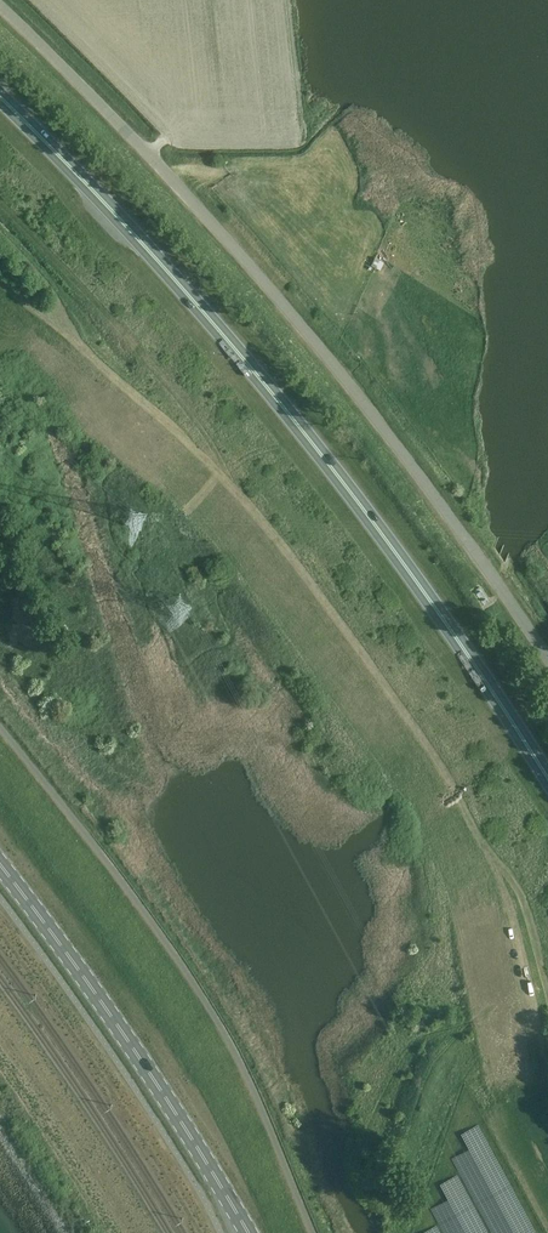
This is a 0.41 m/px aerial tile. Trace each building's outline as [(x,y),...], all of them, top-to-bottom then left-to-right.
[(384,259),(374,255),(370,264),(380,267),(384,259)]
